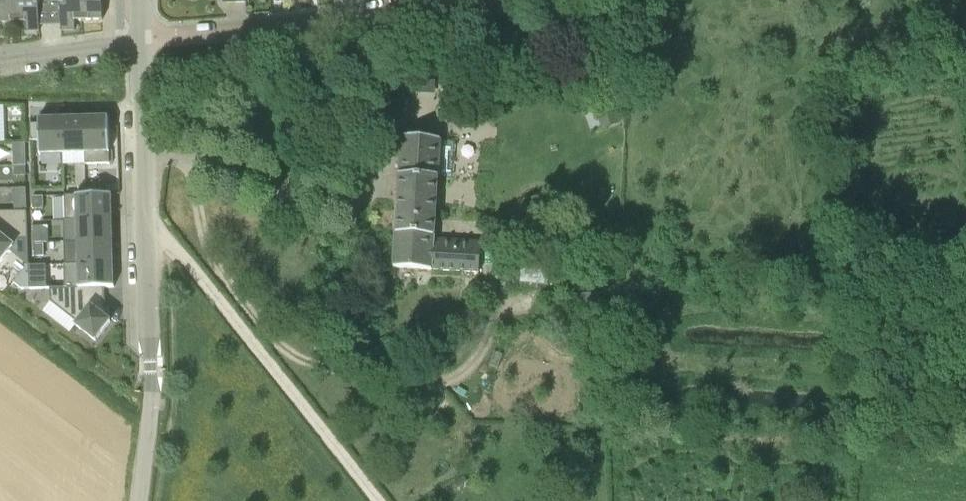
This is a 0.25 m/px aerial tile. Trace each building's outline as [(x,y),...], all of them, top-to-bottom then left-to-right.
[(18,23),(17,0),(0,0),(0,23),(18,23)] [(18,23),(26,23),(26,33),(39,32),(39,0),(42,0),(17,0),(18,23)] [(61,32),(75,31),(74,22),(82,21),(81,0),(60,0),(61,32)] [(82,21),(103,21),(102,0),(81,0),(82,21)] [(603,107),(584,113),(592,133),(610,127),(603,107)] [(85,118),(86,165),(110,164),(108,117),(85,118)] [(61,155),(61,119),(38,119),(38,155),(61,155)] [(61,119),(61,155),(83,155),(83,119),(61,119)] [(399,182),(438,184),(441,140),(402,138),(399,182)] [(12,166),(14,166),(25,166),(25,157),(12,157),(12,166)] [(25,166),(14,166),(14,176),(26,176),(26,166),(25,166)] [(396,225),(436,227),(438,184),(399,182),(396,225)] [(13,198),(25,198),(25,188),(13,188),(13,198)] [(77,220),(112,219),(112,195),(64,196),(65,220),(77,220)] [(44,196),(32,197),(32,209),(44,209),(44,196)] [(0,212),(0,255),(16,240),(26,240),(26,212),(0,212)] [(112,219),(77,220),(77,242),(113,241),(112,219)] [(435,237),(436,227),(396,225),(393,269),(433,272),(433,270),(481,272),(482,240),(435,237)] [(78,264),(114,263),(113,241),(77,242),(78,264)] [(43,257),(42,244),(34,244),(34,257),(43,257)] [(50,290),(105,288),(114,287),(114,263),(78,264),(66,264),(67,287),(50,288),(50,290)] [(29,265),(30,288),(47,288),(47,265),(29,265)] [(105,307),(105,288),(50,290),(50,302),(77,324),(76,326),(95,341),(110,322),(109,321),(109,307),(105,307)]
